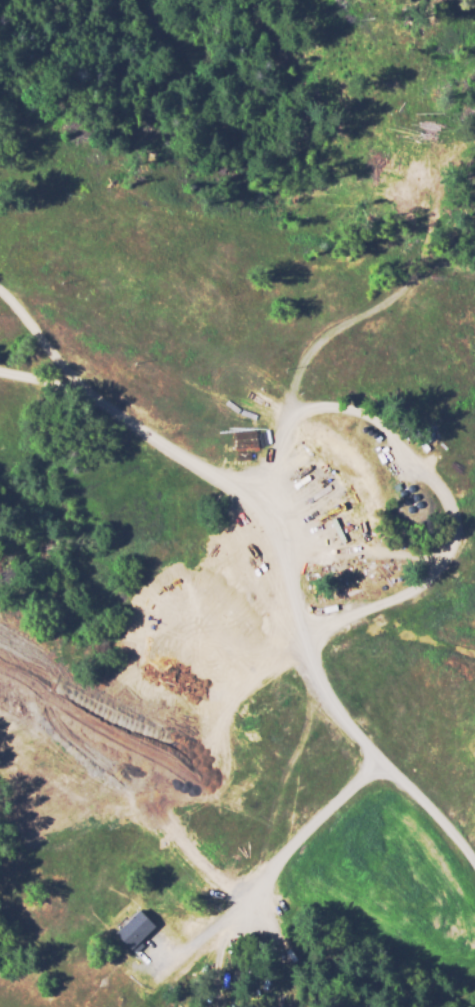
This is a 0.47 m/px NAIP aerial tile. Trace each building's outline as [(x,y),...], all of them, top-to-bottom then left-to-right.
[(462,428),(467,436),(460,440),(455,433),(462,428)] [(336,603),(337,609),(325,612),(323,606),(336,603)] [(138,909),(152,925),(137,938),(142,944),(132,953),(113,932),(138,909)]
